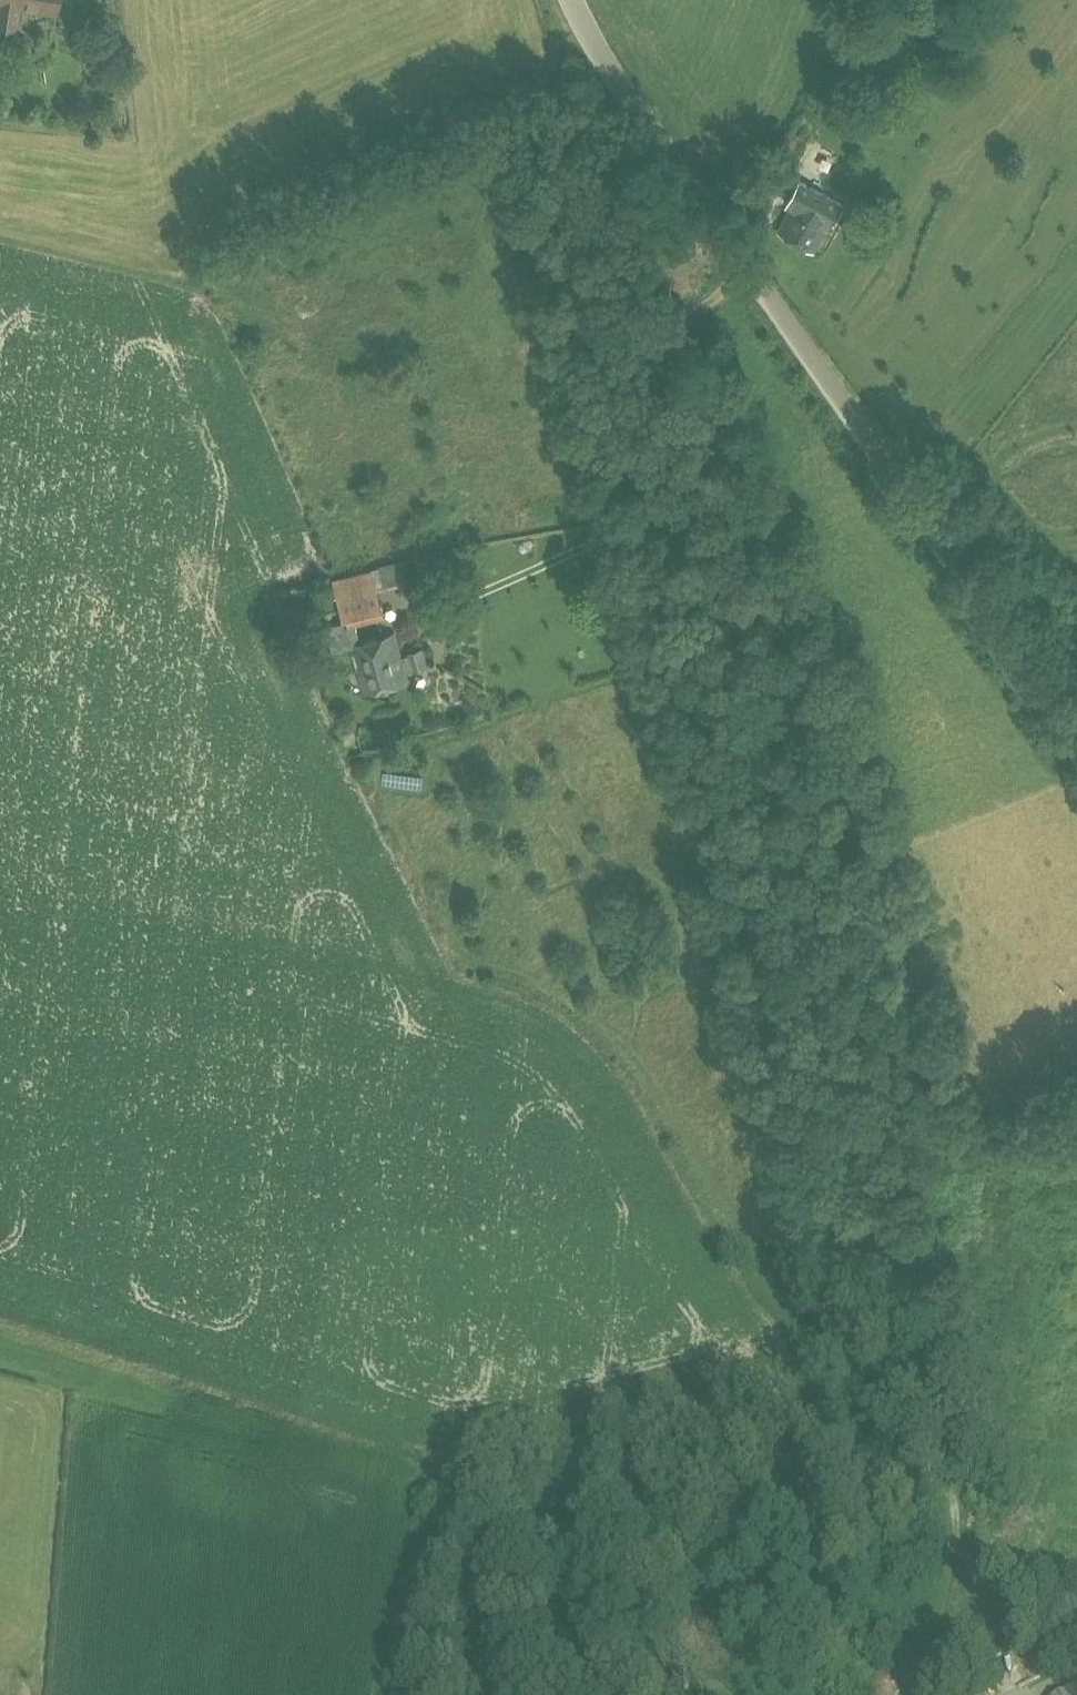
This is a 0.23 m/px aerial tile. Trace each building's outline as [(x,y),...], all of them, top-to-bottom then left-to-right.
[(16,27),(19,5),(57,11),(58,0),(0,0),(0,25),(16,27)] [(779,231),(825,255),(840,227),(833,223),(844,203),(800,179),(788,203),(792,206),(779,231)] [(379,591),(413,582),(406,557),(332,577),(338,599),(344,620),(346,628),(357,625),(386,617),(379,591)] [(346,628),(344,620),(327,625),(333,649),(352,644),(365,692),(410,680),(407,670),(415,668),(415,669),(428,666),(423,649),(410,653),(411,657),(403,660),(396,632),(361,641),(357,625),(346,628)] [(1003,1673),(1010,1694),(1025,1694),(1055,1684),(1046,1658),(1003,1673)] [(1074,1686),(1058,1694),(1076,1694),(1076,1692),(1074,1686)]
